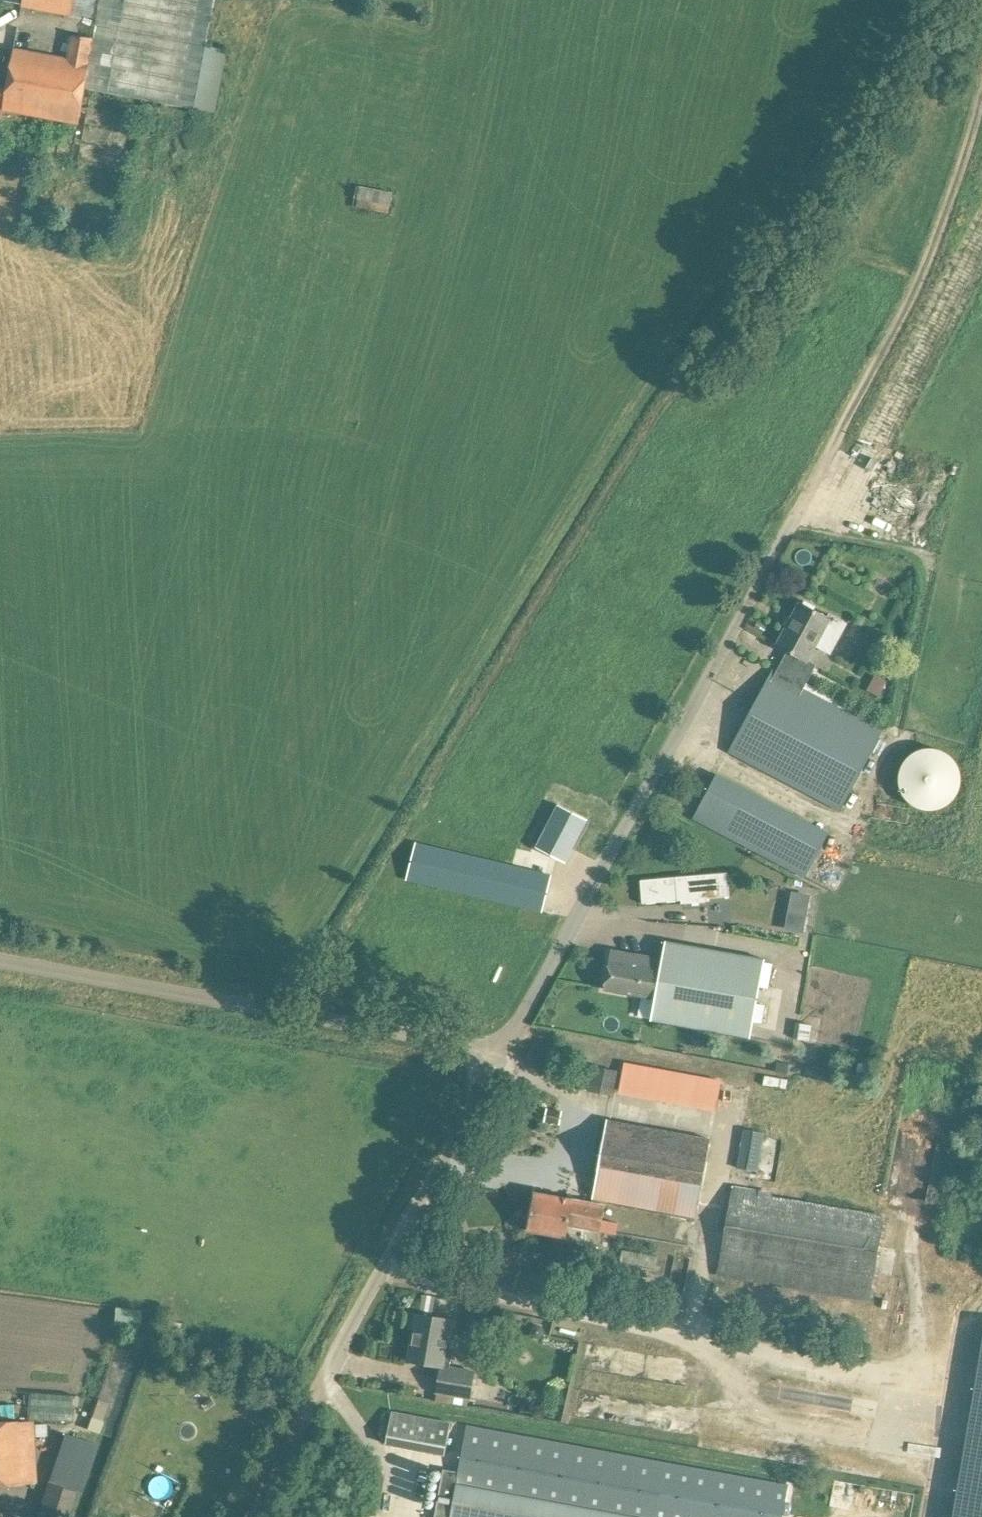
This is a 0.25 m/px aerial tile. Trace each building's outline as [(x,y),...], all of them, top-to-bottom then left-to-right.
[(23,5),(71,14),(74,0),(24,0),(23,5)] [(93,38),(88,63),(92,63),(87,90),(195,110),(216,0),(100,0),(93,38)] [(28,9),(22,48),(26,49),(27,40),(47,43),(51,13),(28,9)] [(9,88),(5,112),(81,126),(87,90),(92,63),(88,63),(93,38),(73,35),(68,59),(14,49),(7,88),(9,88)] [(5,112),(9,88),(7,88),(0,87),(0,118),(4,118),(5,112)] [(357,186),(353,207),(390,214),(394,193),(357,186)] [(777,645),(788,650),(811,659),(817,646),(831,654),(847,623),(830,614),(828,617),(814,610),(816,606),(805,601),(803,604),(800,602),(777,645)] [(811,659),(788,650),(777,670),(773,669),(729,750),(841,811),(884,732),(805,690),(820,663),(811,659)] [(875,674),(867,688),(878,694),(886,680),(875,674)] [(924,809),(928,810),(932,810),(937,809),(942,808),(946,805),(951,802),(955,798),(958,794),(960,789),(961,783),(962,778),(961,773),(960,769),(958,765),(956,761),(953,757),(950,754),(945,751),(940,749),(935,747),(930,747),(924,748),(919,749),(914,751),(910,754),(907,758),(904,761),(902,765),(900,769),(899,774),(899,779),(899,784),(901,790),(903,795),(907,799),(910,803),(915,806),(919,808),(924,809)] [(694,817),(722,832),(745,789),(717,774),(694,817)] [(565,859),(580,817),(550,806),(534,848),(565,859)] [(406,879),(543,911),(551,875),(415,843),(406,879)] [(729,874),(661,878),(641,880),(642,903),(681,900),(682,903),(707,902),(707,899),(730,897),(729,874)] [(795,889),(791,908),(807,911),(811,892),(795,889)] [(662,959),(655,997),(651,1020),(751,1038),(766,958),(665,941),(662,959)] [(604,988),(655,997),(662,959),(611,950),(604,988)] [(777,1061),(776,1070),(788,1072),(789,1063),(777,1061)] [(616,1094),(715,1109),(720,1077),(620,1062),(616,1094)] [(598,1066),(592,1089),(612,1094),(617,1071),(598,1066)] [(592,1202),(573,1199),(568,1225),(608,1232),(616,1233),(617,1222),(602,1220),(606,1200),(696,1217),(711,1139),(607,1120),(592,1202)] [(737,1169),(759,1172),(765,1134),(743,1131),(737,1169)] [(719,1276),(869,1302),(883,1219),(772,1200),(773,1195),(734,1189),(719,1276)] [(568,1225),(573,1199),(535,1191),(528,1230),(566,1237),(568,1225)] [(112,1324),(139,1326),(140,1308),(113,1306),(112,1324)] [(437,1392),(470,1398),(475,1372),(450,1367),(452,1353),(445,1352),(448,1335),(453,1336),(455,1320),(417,1313),(408,1360),(441,1366),(437,1392)] [(953,1516),(981,1516),(981,1346),(953,1516)] [(29,1393),(27,1418),(72,1422),(74,1397),(29,1393)] [(445,1454),(451,1423),(392,1412),(386,1443),(445,1454)] [(86,1430),(99,1434),(103,1421),(91,1417),(86,1430)] [(0,1421),(0,1485),(35,1484),(33,1436),(47,1436),(46,1424),(33,1424),(32,1419),(0,1421)] [(434,1516),(781,1516),(787,1483),(467,1426),(461,1457),(459,1471),(443,1469),(434,1516)] [(37,1516),(67,1516),(75,1492),(81,1494),(96,1444),(63,1434),(47,1483),(37,1516)]
